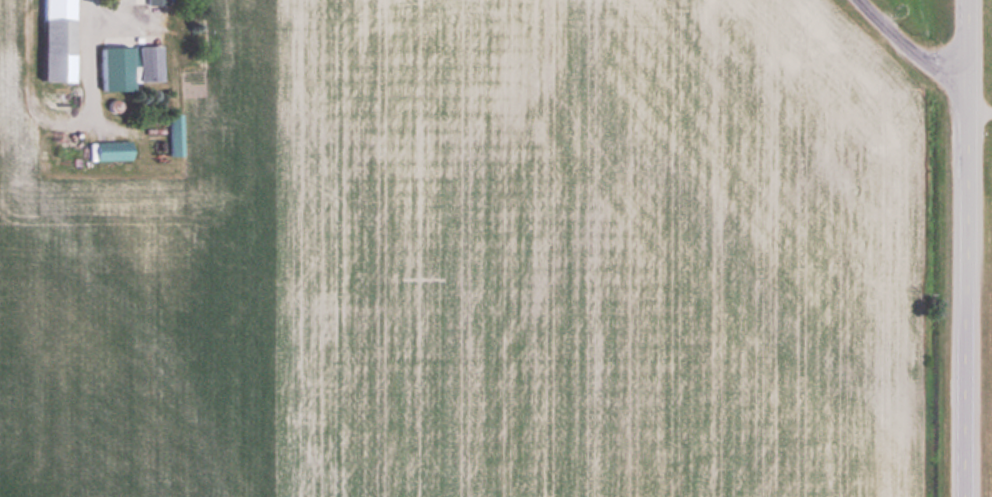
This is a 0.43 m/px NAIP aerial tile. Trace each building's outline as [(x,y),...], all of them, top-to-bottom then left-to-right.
[(44,81),(74,81),(74,0),(44,0),(44,81)] [(102,46),(102,90),(131,90),(131,46),(102,46)] [(161,81),(161,46),(138,46),(138,81),(161,81)] [(180,154),(180,114),(171,114),(171,154),(180,154)] [(96,160),(131,160),(131,141),(96,141),(96,160)]
